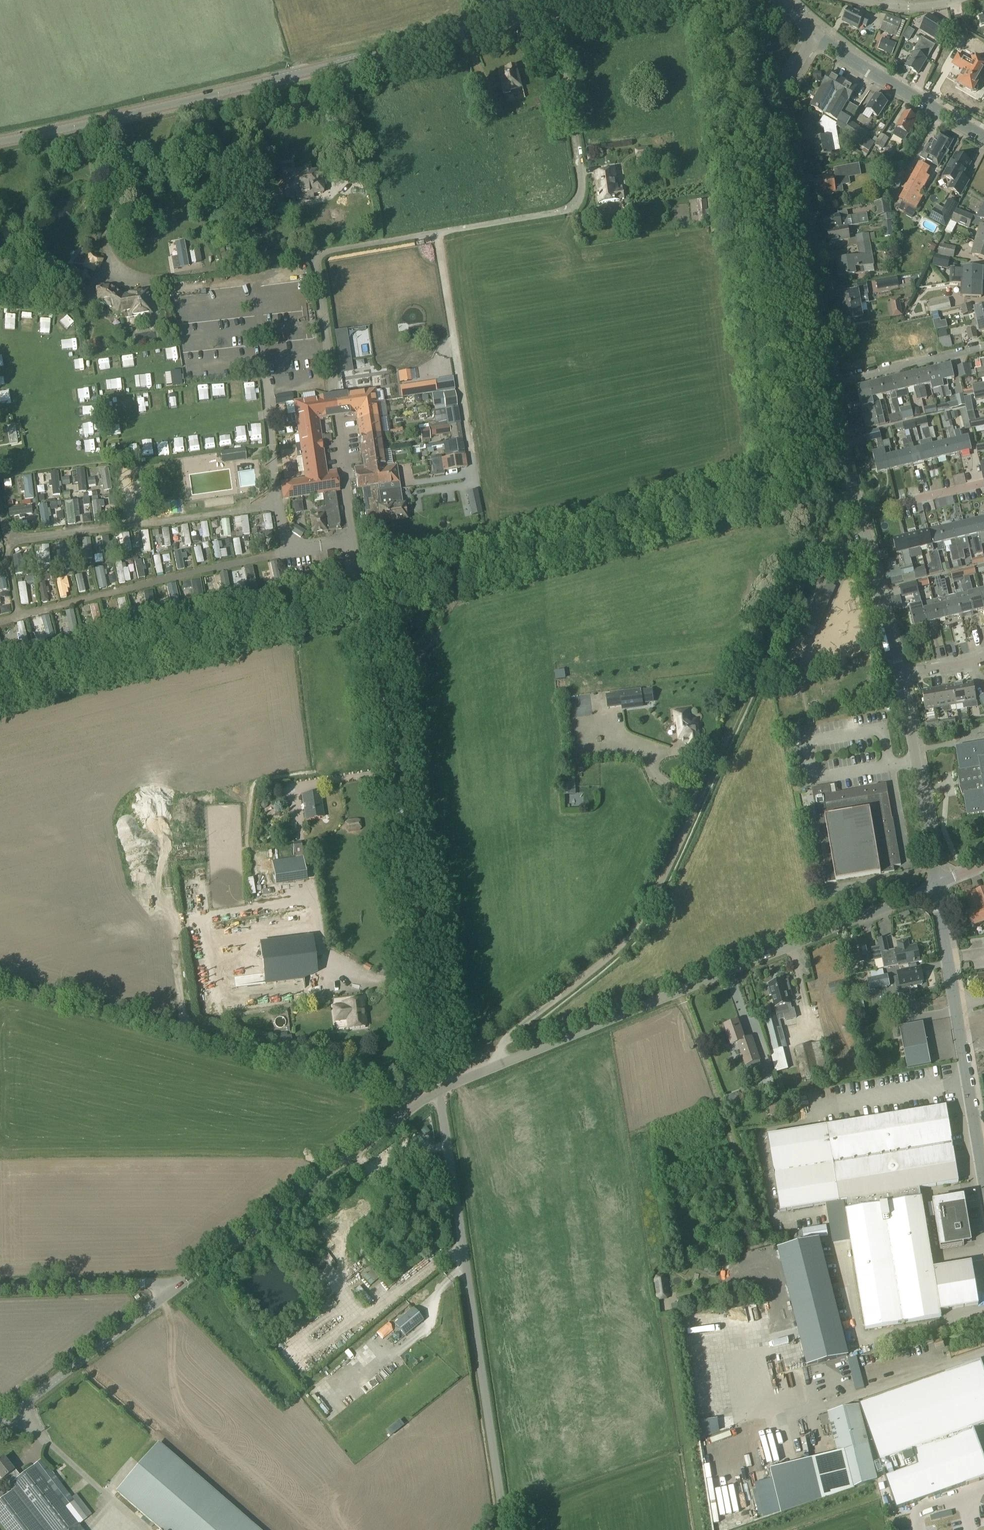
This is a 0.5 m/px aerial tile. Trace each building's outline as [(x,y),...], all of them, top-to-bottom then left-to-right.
[(843,20),(843,22),(858,29),(860,25),(866,27),(869,21),(864,18),(864,17),(848,10),(846,16),(844,16),(843,19),(843,20)] [(886,15),(878,35),(888,39),(889,35),(898,39),(905,22),(905,23),(907,20),(899,17),(898,20),(886,15)] [(929,15),(919,31),(938,42),(948,26),(929,15)] [(908,41),(914,32),(908,28),(902,38),(908,41)] [(914,53),(906,67),(918,75),(926,61),(920,57),(923,53),(926,54),(932,43),(923,38),(917,49),(914,53)] [(884,52),(891,55),(895,44),(888,41),(884,52)] [(758,46),(750,47),(752,59),(760,57),(758,46)] [(953,64),(964,71),(957,83),(972,92),(974,93),(975,93),(976,92),(977,91),(978,90),(978,89),(978,87),(978,86),(976,85),(983,72),(983,64),(972,57),(969,61),(958,55),(953,64)] [(507,71),(500,73),(505,94),(511,92),(510,90),(520,87),(515,67),(507,69),(507,71)] [(821,72),(812,72),(812,79),(814,79),(814,82),(820,82),(820,79),(821,79),(821,72)] [(811,103),(811,105),(812,106),(811,107),(823,114),(824,114),(837,122),(837,121),(839,123),(837,127),(842,130),(850,116),(843,112),(856,89),(830,74),(815,101),(814,100),(812,101),(811,103)] [(875,95),(866,110),(878,118),(887,103),(886,102),(886,101),(883,99),(882,100),(875,95)] [(897,128),(893,135),(904,141),(908,134),(917,120),(912,117),(911,116),(908,114),(906,114),(905,114),(897,128)] [(818,125),(823,129),(836,127),(835,121),(824,115),(818,125)] [(851,123),(843,135),(861,147),(869,135),(851,123)] [(831,153),(841,151),(836,127),(823,129),(825,138),(814,140),(817,158),(825,157),(825,159),(829,158),(829,156),(832,156),(831,153)] [(930,141),(921,157),(938,167),(953,141),(940,134),(934,143),(930,141)] [(881,135),(875,145),(882,149),(888,139),(881,135)] [(649,147),(636,149),(637,159),(650,157),(649,147)] [(866,157),(869,152),(864,149),(861,154),(862,155),(866,157)] [(861,154),(856,150),(852,155),(859,160),(862,155),(861,154)] [(956,155),(944,177),(953,182),(948,189),(960,196),(968,182),(962,178),(970,163),(966,161),(966,159),(961,156),(960,157),(956,155)] [(346,161),(338,162),(340,175),(348,174),(346,161)] [(923,163),(902,201),(916,208),(921,199),(918,198),(928,180),(931,181),(937,170),(923,163)] [(817,188),(816,189),(817,193),(818,193),(819,195),(835,192),(834,186),(841,185),(841,186),(850,185),(848,172),(857,171),(856,165),(845,167),(845,168),(838,169),(839,178),(833,180),(832,178),(826,179),(826,181),(816,182),(817,188)] [(813,171),(815,181),(831,178),(830,169),(813,171)] [(293,171),(282,172),(286,199),(297,197),(297,202),(312,199),(312,195),(322,193),(322,187),(325,187),(324,182),(321,182),(320,173),(310,175),(309,170),(303,171),(293,173),(293,171)] [(615,171),(594,174),(599,203),(619,201),(619,200),(624,199),(623,190),(618,190),(615,171)] [(888,176),(886,188),(898,190),(898,185),(900,185),(901,180),(902,180),(902,178),(888,176)] [(843,201),(843,206),(869,202),(868,197),(843,201)] [(934,209),(929,219),(946,229),(958,205),(948,199),(941,212),(934,209)] [(706,200),(696,201),(697,211),(703,211),(703,213),(707,212),(706,200)] [(889,201),(873,203),(876,218),(891,215),(889,201)] [(721,221),(720,210),(710,211),(711,222),(721,221)] [(831,211),(822,212),(825,231),(828,231),(841,228),(841,229),(847,228),(847,227),(867,224),(866,215),(848,218),(847,213),(838,214),(839,216),(832,217),(831,211)] [(956,211),(952,222),(968,229),(970,225),(980,229),(983,222),(956,211)] [(841,228),(828,231),(830,243),(849,240),(849,236),(853,235),(851,228),(847,229),(847,228),(841,229),(841,228)] [(892,237),(891,230),(883,231),(884,238),(892,237)] [(848,241),(849,246),(869,242),(875,241),(874,234),(855,238),(856,240),(848,241)] [(178,259),(172,260),(173,269),(188,267),(184,242),(175,243),(178,259)] [(860,257),(836,261),(839,278),(856,276),(855,275),(864,273),(863,267),(873,266),(871,254),(870,248),(869,242),(858,244),(860,257)] [(973,257),(983,260),(983,244),(977,242),(973,257)] [(940,245),(938,255),(954,259),(956,249),(940,245)] [(199,250),(190,252),(192,264),(202,262),(199,250)] [(83,251),(72,265),(82,267),(82,268),(94,273),(96,268),(99,269),(103,261),(88,254),(88,255),(83,251)] [(937,256),(935,265),(949,268),(951,259),(937,256)] [(953,269),(953,284),(962,284),(962,283),(982,284),(983,270),(963,270),(963,269),(953,269)] [(889,279),(877,281),(879,290),(891,288),(889,279)] [(962,283),(962,284),(962,297),(982,298),(982,284),(962,283)] [(849,293),(837,295),(840,309),(860,305),(859,297),(868,295),(866,284),(848,287),(849,293)] [(103,285),(97,286),(99,302),(118,315),(122,314),(123,319),(122,310),(123,310),(121,297),(109,287),(103,288),(103,285)] [(121,298),(121,297),(123,310),(122,310),(123,319),(151,315),(147,293),(121,298)] [(82,295),(67,297),(69,309),(84,306),(82,295)] [(948,300),(929,304),(931,314),(951,309),(948,300)] [(860,305),(840,309),(842,322),(854,320),(855,326),(870,323),(868,312),(862,313),(860,305)] [(970,305),(961,307),(963,315),(972,313),(970,305)] [(902,317),(900,308),(891,309),(893,319),(902,317)] [(976,321),(983,320),(983,308),(974,310),(976,321)] [(171,313),(158,315),(160,327),(173,325),(171,313)] [(943,318),(935,320),(937,328),(945,326),(943,318)] [(976,321),(970,322),(971,331),(976,330),(976,332),(978,331),(976,321)] [(936,332),(938,340),(946,338),(945,330),(936,332)] [(971,331),(966,332),(968,341),(978,339),(976,332),(976,330),(971,331)] [(59,338),(60,349),(72,348),(71,337),(59,338)] [(98,340),(85,343),(87,352),(100,349),(98,340)] [(78,355),(66,356),(67,367),(78,367),(78,355)] [(975,371),(976,376),(983,374),(983,361),(980,362),(981,370),(975,371)] [(951,366),(939,368),(946,398),(951,396),(951,392),(949,392),(946,381),(954,380),(951,366)] [(969,366),(957,368),(959,380),(971,377),(969,366)] [(939,368),(927,371),(930,385),(932,391),(939,389),(941,399),(946,398),(939,368)] [(927,371),(915,374),(922,400),(926,399),(926,398),(927,398),(924,387),(930,385),(927,371)] [(406,372),(398,374),(400,383),(408,382),(406,372)] [(915,374),(904,377),(907,391),(914,389),(915,396),(920,394),(922,400),(915,374)] [(100,376),(100,387),(118,386),(117,375),(100,376)] [(241,377),(242,390),(252,390),(251,376),(241,377)] [(904,377),(892,380),(899,408),(897,399),(908,397),(907,391),(904,377)] [(892,380),(881,382),(884,396),(890,395),(893,409),(894,409),(896,415),(900,414),(898,408),(899,408),(892,380)] [(199,393),(208,393),(207,382),(199,382),(199,393)] [(881,382),(869,385),(872,399),(884,396),(881,382)] [(83,383),(71,383),(71,391),(83,391),(83,383)] [(972,386),(974,394),(983,392),(983,384),(972,386)] [(425,385),(400,389),(402,398),(427,394),(425,385)] [(869,385),(857,388),(860,402),(872,399),(869,385)] [(156,388),(157,396),(165,395),(164,387),(156,388)] [(282,409),(290,408),(289,389),(271,389),(271,398),(282,398),(282,409)] [(352,406),(376,402),(374,390),(335,396),(338,417),(354,414),(352,406)] [(454,392),(442,394),(444,409),(449,408),(456,407),(454,392)] [(974,394),(975,402),(983,400),(983,392),(974,394)] [(338,417),(335,396),(328,397),(294,402),(306,479),(281,483),(283,499),(324,494),(326,510),(322,511),(322,516),(310,518),(312,533),(337,530),(339,529),(339,526),(334,492),(338,492),(335,471),(326,473),(318,420),(338,417)] [(86,397),(77,397),(77,408),(87,407),(86,397)] [(100,413),(110,411),(108,397),(98,399),(100,413)] [(872,399),(860,402),(867,430),(879,427),(877,418),(873,403),(872,399)] [(378,417),(376,402),(352,406),(354,414),(356,414),(357,420),(378,417)] [(880,402),(873,403),(877,418),(883,416),(880,402)] [(460,424),(458,413),(459,413),(459,408),(449,409),(449,408),(444,409),(433,411),(434,417),(447,415),(448,421),(438,423),(439,427),(449,426),(460,424)] [(966,409),(960,411),(965,431),(971,430),(966,409)] [(912,411),(900,414),(902,421),(913,418),(912,411)] [(78,412),(79,423),(89,423),(88,412),(78,412)] [(949,414),(943,415),(945,423),(951,422),(949,414)] [(381,435),(378,417),(357,420),(360,438),(381,435)] [(970,422),(972,428),(983,426),(983,419),(970,422)] [(218,424),(220,440),(230,439),(228,423),(218,424)] [(463,439),(460,424),(449,426),(443,427),(444,433),(450,432),(451,441),(463,439)] [(15,428),(7,430),(10,446),(17,444),(15,428)] [(191,429),(192,443),(202,442),(200,428),(191,429)] [(953,428),(947,429),(951,442),(956,441),(954,433),(953,428)] [(929,429),(922,430),(925,442),(931,441),(931,440),(929,429)] [(83,443),(93,441),(91,430),(81,431),(83,443)] [(879,430),(865,433),(868,443),(881,439),(879,430)] [(384,451),(381,435),(360,438),(362,454),(384,451)] [(962,440),(956,441),(959,455),(971,452),(968,438),(962,440)] [(445,459),(465,456),(463,439),(451,441),(444,442),(445,459)] [(851,442),(852,454),(860,453),(858,441),(851,442)] [(951,442),(944,444),(948,458),(959,455),(956,441),(951,442)] [(889,442),(883,443),(889,471),(901,469),(898,454),(891,456),(889,450),(890,450),(889,442)] [(874,461),(870,462),(872,471),(876,470),(877,474),(889,471),(883,443),(877,444),(879,452),(873,454),(874,461)] [(912,444),(908,445),(908,446),(909,452),(913,466),(924,463),(921,449),(914,451),(913,444),(912,444)] [(944,444),(933,446),(936,461),(948,458),(944,444)] [(933,446),(921,449),(924,463),(936,461),(933,446)] [(905,453),(898,454),(901,469),(913,466),(909,452),(908,447),(904,448),(905,453)] [(244,449),(220,453),(222,465),(246,461),(244,449)] [(389,451),(384,452),(384,451),(362,454),(364,466),(355,468),(356,472),(376,469),(386,468),(386,467),(392,467),(389,451)] [(428,460),(438,457),(437,452),(427,455),(428,460)] [(445,459),(441,460),(442,465),(443,473),(468,469),(465,456),(445,459)] [(155,459),(146,459),(147,469),(156,468),(155,459)] [(396,466),(392,467),(386,467),(386,468),(376,469),(378,485),(376,485),(378,492),(399,489),(396,466)] [(378,485),(376,469),(356,472),(358,488),(362,487),(376,485),(378,485)] [(73,479),(74,484),(77,483),(78,493),(85,492),(83,470),(75,470),(76,478),(73,479)] [(111,490),(107,470),(99,471),(101,482),(99,482),(99,487),(102,486),(103,491),(111,490)] [(59,495),(57,472),(49,473),(50,482),(48,482),(49,487),(51,487),(52,496),(57,495),(59,495)] [(33,499),(30,476),(21,477),(24,500),(33,499)] [(377,492),(378,492),(376,485),(362,487),(367,524),(369,525),(380,523),(378,514),(381,514),(377,492)] [(405,504),(402,505),(399,489),(378,492),(377,492),(381,514),(378,514),(380,523),(407,519),(405,504)] [(477,491),(467,493),(472,516),(482,514),(477,491)] [(74,518),(72,501),(63,502),(66,525),(75,524),(74,518)] [(99,501),(98,501),(91,502),(94,522),(101,521),(100,508),(103,508),(103,502),(99,502),(99,501)] [(45,505),(38,506),(41,528),(49,527),(48,518),(50,517),(49,510),(46,510),(45,505)] [(7,510),(8,518),(31,514),(30,506),(7,510)] [(264,520),(261,521),(262,526),(265,526),(265,530),(273,529),(270,514),(263,515),(264,520)] [(249,534),(247,516),(240,517),(240,523),(242,533),(242,535),(249,534)] [(228,519),(221,520),(223,538),(230,537),(228,519)] [(975,521),(981,545),(983,544),(983,519),(975,521)] [(964,524),(967,538),(974,536),(976,542),(973,543),(975,554),(979,554),(981,562),(983,561),(983,558),(981,545),(975,521),(964,524)] [(200,524),(202,538),(209,537),(206,523),(200,524)] [(964,524),(940,529),(944,543),(950,542),(952,547),(950,548),(953,562),(965,560),(961,546),(962,545),(960,539),(967,538),(964,524)] [(190,545),(187,525),(181,526),(184,546),(190,545)] [(295,527),(291,533),(300,539),(304,533),(295,527)] [(170,546),(168,529),(162,530),(164,546),(170,546)] [(940,529),(929,532),(939,574),(943,573),(938,550),(945,549),(944,543),(940,529)] [(143,552),(150,551),(147,532),(140,532),(143,552)] [(929,532),(917,535),(920,549),(928,547),(932,566),(928,567),(930,576),(939,574),(929,532)] [(128,533),(121,534),(124,552),(131,551),(128,533)] [(263,535),(260,536),(259,534),(253,536),(257,552),(263,551),(261,541),(264,541),(263,535)] [(917,535),(905,537),(909,552),(920,549),(917,535)] [(103,551),(104,554),(110,553),(107,537),(101,538),(102,546),(99,547),(100,552),(103,551)] [(896,540),(893,540),(897,554),(902,553),(906,569),(901,570),(902,576),(914,573),(914,572),(913,567),(909,552),(905,537),(901,538),(900,537),(896,538),(896,540)] [(84,560),(91,559),(88,539),(81,540),(84,560)] [(235,556),(240,556),(239,549),(242,548),(241,540),(238,541),(233,541),(235,556)] [(221,559),(218,542),(211,543),(214,560),(221,559)] [(57,545),(55,546),(57,559),(58,558),(58,565),(60,564),(68,563),(65,543),(57,544),(57,545)] [(42,553),(35,554),(36,566),(50,565),(48,547),(41,547),(42,553)] [(193,549),(196,564),(203,562),(200,547),(193,549)] [(180,552),(173,553),(176,571),(184,569),(180,552)] [(12,557),(15,574),(22,573),(21,567),(24,566),(23,560),(20,561),(19,556),(12,557)] [(156,575),(162,574),(159,556),(153,557),(156,575)] [(84,561),(75,562),(76,569),(85,568),(84,561)] [(134,562),(138,579),(144,578),(140,561),(134,562)] [(270,564),(275,584),(280,583),(276,562),(270,564)] [(950,571),(949,564),(941,565),(941,566),(943,573),(950,571)] [(115,567),(118,585),(124,584),(124,582),(122,569),(121,566),(115,567)] [(252,568),(244,570),(247,585),(245,585),(247,593),(257,590),(252,568)] [(102,569),(94,571),(98,591),(106,589),(104,577),(106,576),(105,572),(103,572),(102,569)] [(914,573),(915,579),(927,576),(925,570),(914,572),(914,573)] [(962,572),(951,575),(953,584),(964,581),(962,572)] [(230,596),(226,573),(219,575),(223,597),(230,596)] [(48,575),(37,576),(42,603),(48,602),(46,593),(49,593),(48,588),(56,586),(54,581),(51,581),(50,580),(49,580),(48,575)] [(81,579),(81,576),(75,577),(78,593),(84,592),(82,583),(85,583),(84,578),(81,579)] [(62,577),(56,578),(60,598),(66,597),(66,593),(62,577)] [(940,600),(933,601),(938,621),(949,619),(941,582),(939,577),(934,579),(940,600)] [(819,580),(795,630),(812,637),(835,588),(819,580)] [(885,583),(887,591),(897,589),(895,580),(885,583)] [(192,592),(189,592),(190,599),(193,598),(195,607),(196,607),(197,613),(205,611),(204,605),(200,581),(190,582),(192,592)] [(945,581),(941,582),(949,619),(961,616),(956,595),(949,597),(945,581)] [(21,607),(27,606),(26,600),(24,593),(23,583),(17,584),(21,607)] [(926,624),(920,598),(916,583),(900,587),(902,597),(914,595),(916,605),(909,607),(914,627),(926,624)] [(966,585),(973,613),(983,610),(983,608),(979,589),(972,591),(971,584),(966,585)] [(963,594),(956,595),(961,616),(973,613),(966,585),(961,586),(963,594)] [(175,586),(166,588),(171,611),(180,608),(175,586)] [(270,594),(269,587),(260,589),(262,596),(270,594)] [(147,606),(144,607),(145,613),(148,613),(150,621),(156,620),(151,593),(144,594),(147,606)] [(121,615),(121,619),(128,617),(124,599),(117,600),(120,611),(117,612),(118,616),(121,615)] [(933,601),(921,604),(926,624),(938,621),(933,601)] [(97,606),(90,608),(94,629),(102,628),(97,606)] [(67,623),(64,624),(65,630),(68,629),(71,643),(79,641),(72,610),(64,612),(67,623)] [(46,635),(52,634),(47,616),(41,617),(46,635)] [(21,642),(27,641),(22,623),(16,624),(21,642)] [(973,682),(962,684),(967,708),(970,708),(969,703),(976,702),(973,682)] [(962,684),(952,686),(956,705),(962,704),(963,709),(967,708),(962,684)] [(942,687),(947,713),(948,720),(950,720),(949,712),(950,712),(949,707),(956,705),(952,686),(942,687)] [(942,687),(932,689),(936,709),(941,708),(942,712),(944,713),(947,713),(942,687)] [(932,689),(922,691),(925,711),(936,709),(932,689)] [(627,695),(613,697),(615,710),(629,708),(629,710),(649,708),(647,693),(627,695)] [(688,709),(674,711),(675,722),(677,722),(679,739),(683,739),(683,743),(688,742),(689,746),(700,745),(696,719),(690,720),(688,709)] [(957,748),(960,770),(958,769),(957,775),(957,779),(958,784),(959,788),(960,792),(962,796),(965,795),(968,815),(983,812),(983,744),(957,748)] [(574,781),(562,782),(563,794),(574,794),(574,781)] [(829,786),(812,789),(825,867),(822,867),(825,884),(894,872),(893,867),(901,866),(893,819),(892,819),(886,787),(882,788),(882,786),(830,795),(829,786)] [(318,793),(302,796),(304,804),(305,804),(306,808),(304,808),(306,820),(323,817),(321,806),(320,807),(318,793)] [(347,821),(344,824),(345,831),(348,833),(359,831),(361,829),(360,821),(357,820),(347,821)] [(301,842),(298,843),(292,844),(294,858),(303,856),(301,842)] [(307,881),(303,857),(303,856),(294,858),(294,859),(272,862),(273,875),(275,884),(275,886),(307,881)] [(253,878),(247,879),(249,896),(255,895),(253,878)] [(965,897),(971,911),(966,913),(968,918),(969,920),(971,927),(971,928),(983,922),(983,889),(965,897)] [(286,941),(260,944),(262,957),(264,974),(264,975),(265,982),(265,983),(265,984),(280,982),(303,979),(303,975),(305,975),(313,974),(313,973),(312,963),(310,951),(309,938),(286,941)] [(916,946),(908,947),(907,941),(895,943),(896,950),(895,950),(895,951),(888,952),(885,939),(878,941),(879,948),(882,960),(883,969),(898,966),(918,962),(919,962),(916,946)] [(882,960),(879,948),(866,951),(864,941),(846,945),(850,969),(869,965),(868,963),(882,960)] [(921,982),(923,981),(921,968),(897,973),(898,978),(894,978),(895,985),(899,984),(900,987),(906,986),(906,988),(922,985),(921,982)] [(869,991),(889,986),(887,975),(884,976),(872,978),(866,980),(869,991)] [(777,1017),(763,1020),(771,1052),(786,1047),(779,1020),(784,1019),(785,1022),(796,1019),(794,1009),(791,1010),(788,998),(792,997),(788,981),(784,982),(783,980),(768,984),(772,997),(777,1017)] [(843,981),(836,983),(838,994),(846,992),(843,981)] [(345,1006),(334,1007),(335,1020),(347,1019),(349,1028),(365,1026),(363,1001),(344,1003),(345,1006)] [(738,1022),(725,1027),(731,1045),(738,1043),(746,1065),(759,1060),(751,1038),(744,1040),(738,1022)] [(904,1051),(927,1047),(923,1023),(899,1028),(904,1051)] [(815,1044),(795,1049),(802,1079),(827,1073),(819,1043),(825,1041),(822,1032),(813,1034),(815,1044)] [(287,1034),(278,1035),(280,1046),(292,1045),(291,1037),(287,1038),(287,1034)] [(873,1053),(864,1055),(867,1068),(876,1066),(873,1053)] [(826,1126),(767,1136),(780,1212),(839,1202),(847,1201),(848,1210),(845,1210),(845,1211),(921,1198),(920,1189),(958,1183),(946,1107),(847,1123),(826,1126)] [(717,1128),(720,1140),(726,1139),(723,1126),(717,1128)] [(965,1196),(932,1201),(940,1250),(964,1246),(963,1240),(965,1236),(971,1235),(965,1196)] [(921,1198),(845,1211),(865,1330),(941,1317),(940,1311),(978,1305),(971,1261),(933,1268),(924,1214),(921,1198)] [(828,1236),(826,1225),(802,1229),(804,1240),(828,1236)] [(818,1239),(778,1249),(807,1366),(847,1356),(818,1239)] [(345,1284),(353,1249),(319,1241),(311,1276),(345,1284)] [(362,1277),(372,1274),(370,1265),(360,1268),(362,1277)] [(668,1294),(666,1280),(664,1278),(657,1279),(655,1282),(657,1295),(660,1297),(666,1296),(668,1294)] [(679,1315),(677,1308),(677,1305),(670,1306),(672,1316),(679,1315)] [(413,1307),(394,1322),(405,1336),(423,1321),(413,1307)] [(941,1342),(933,1345),(936,1351),(943,1349),(941,1342)] [(859,1406),(896,1510),(966,1486),(983,1480),(983,1460),(973,1430),(983,1426),(983,1372),(983,1368),(981,1362),(945,1375),(859,1406)] [(854,1381),(861,1380),(859,1372),(852,1373),(854,1381)] [(837,1453),(811,1459),(821,1500),(873,1481),(876,1480),(858,1405),(854,1407),(827,1413),(828,1414),(830,1425),(837,1453)] [(116,1494),(159,1529),(259,1529),(159,1444),(116,1494)] [(0,1501),(0,1524),(5,1529),(72,1529),(87,1519),(60,1484),(66,1479),(57,1467),(49,1473),(41,1462),(20,1477),(15,1470),(14,1471),(4,1458),(0,1461),(0,1476),(12,1492),(0,1501)] [(83,1508),(94,1500),(88,1493),(78,1502),(83,1508)]
